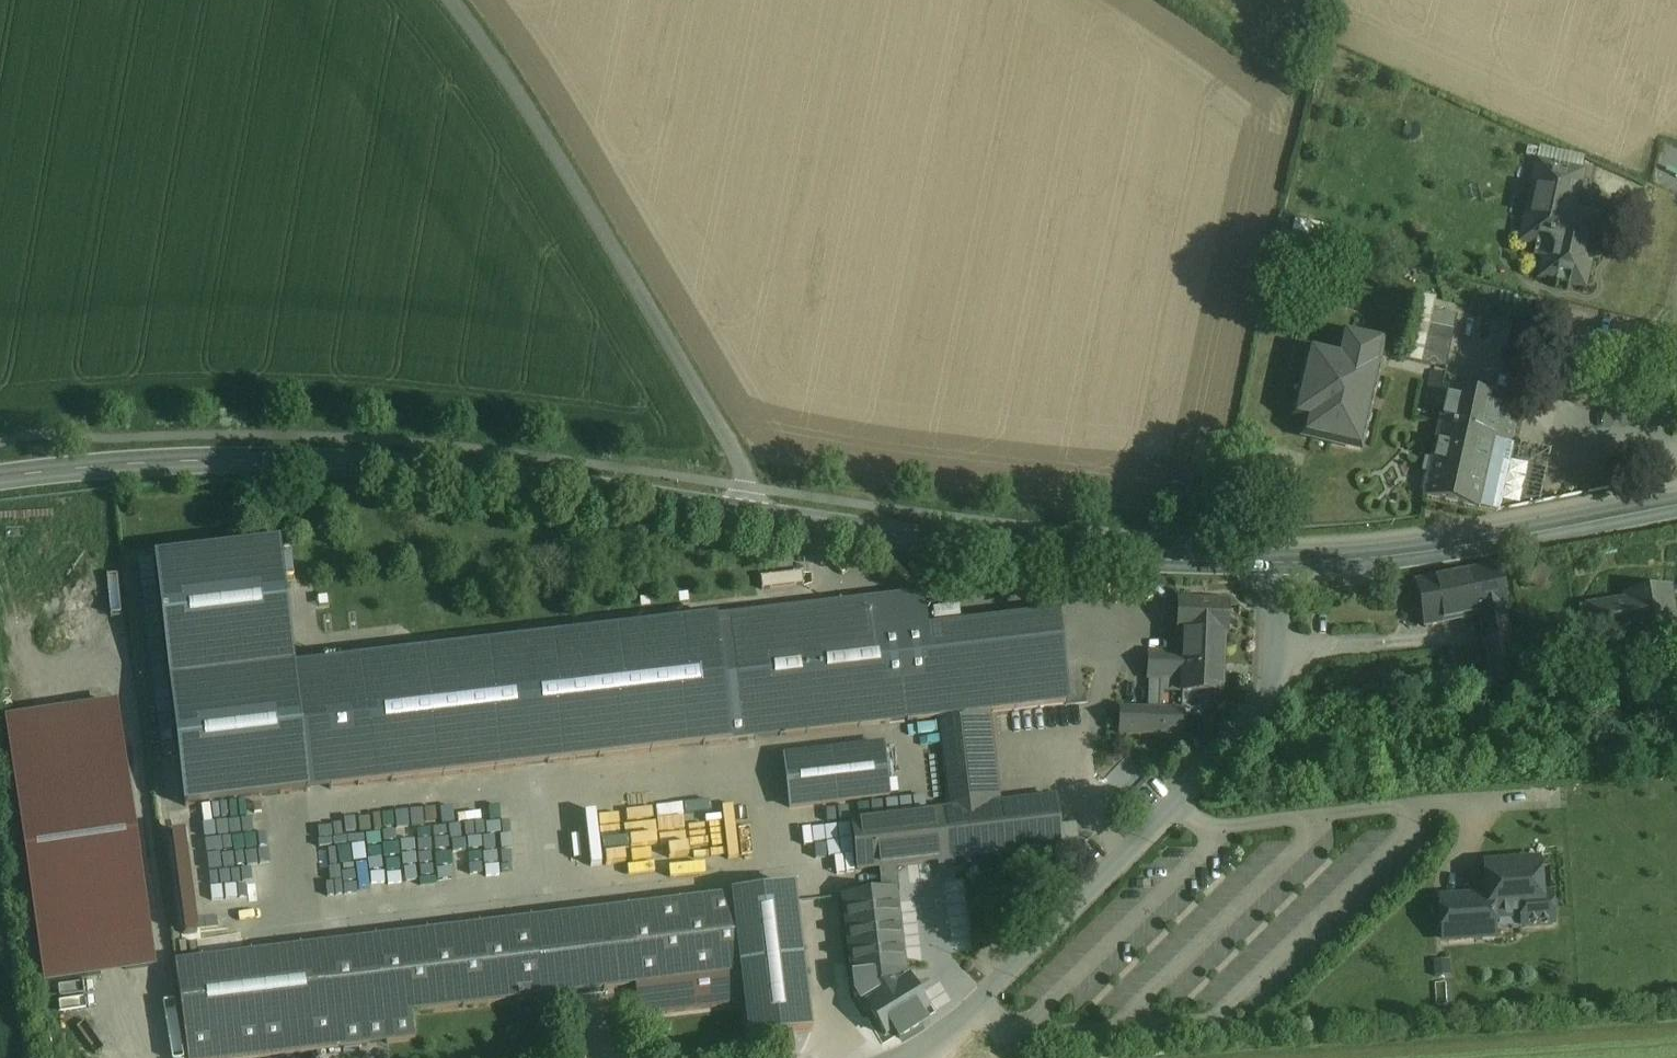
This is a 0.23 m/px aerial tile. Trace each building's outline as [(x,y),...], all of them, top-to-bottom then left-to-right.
[(1594,216),(1573,212),(1576,198),(1553,193),(1558,169),(1540,165),(1526,233),(1551,239),(1543,276),(1584,285),(1594,236),(1590,235),(1594,216)] [(1558,169),(1553,193),(1576,198),(1581,174),(1558,169)] [(1419,295),(1405,359),(1421,363),(1432,310),(1435,298),(1419,295)] [(1432,310),(1421,363),(1447,368),(1457,315),(1432,310)] [(1361,363),(1311,351),(1300,398),(1319,402),(1311,437),(1360,448),(1380,359),(1363,356),(1361,363)] [(1502,399),(1443,386),(1445,375),(1432,372),(1425,404),(1443,408),(1432,460),(1426,459),(1423,473),(1428,474),(1424,496),(1479,509),(1479,508),(1493,440),(1502,399)] [(1502,399),(1493,440),(1512,444),(1521,403),(1502,399)] [(1512,444),(1493,440),(1479,508),(1498,512),(1512,444)] [(278,544),(156,559),(176,726),(186,806),(308,792),(293,668),(278,544)] [(1497,566),(1418,582),(1426,625),(1479,615),(1506,609),(1497,566)] [(1626,597),(1627,601),(1588,608),(1594,642),(1633,635),(1638,670),(1676,663),(1676,633),(1670,590),(1626,597)] [(925,594),(872,600),(876,634),(929,628),(925,594)] [(872,600),(741,615),(756,739),(886,724),(876,634),(872,600)] [(1227,605),(1180,603),(1179,633),(1185,633),(1184,654),(1183,680),(1183,692),(1221,693),(1223,634),(1226,635),(1227,605)] [(1520,679),(1506,609),(1479,615),(1493,685),(1520,679)] [(929,628),(876,634),(886,724),(940,718),(975,714),(989,712),(1069,703),(1058,614),(929,628)] [(732,742),(756,739),(741,615),(717,618),(732,742)] [(717,618),(352,661),(351,661),(366,785),(732,742),(717,618)] [(1184,654),(1151,653),(1149,679),(1183,680),(1184,654)] [(351,661),(315,665),(330,789),(366,785),(351,661)] [(308,792),(330,789),(315,665),(293,668),(308,792)] [(120,701),(7,715),(41,982),(155,967),(120,701)] [(1184,710),(1121,708),(1121,731),(1183,736),(1184,710)] [(989,712),(975,714),(983,778),(996,777),(989,712)] [(975,714),(940,718),(951,811),(999,805),(996,777),(983,778),(975,714)] [(885,745),(786,756),(792,810),(891,799),(885,745)] [(951,811),(853,823),(859,870),(881,867),(894,866),(1060,846),(1055,799),(999,805),(951,811)] [(514,805),(477,807),(478,835),(515,833),(514,805)] [(1517,863),(1517,862),(1503,863),(1503,864),(1486,866),(1489,897),(1471,898),(1473,919),(1522,915),(1523,925),(1552,923),(1550,897),(1540,897),(1538,862),(1517,863)] [(894,866),(881,867),(884,893),(895,892),(894,883),(896,882),(894,866)] [(812,1029),(795,887),(732,895),(742,973),(741,974),(748,1037),(812,1029)] [(884,893),(843,898),(843,899),(844,899),(853,978),(852,978),(853,979),(906,973),(905,972),(904,972),(895,893),(896,893),(896,892),(895,892),(884,893)] [(732,895),(628,908),(637,986),(741,974),(742,973),(732,895)] [(541,998),(637,986),(628,908),(532,919),(541,998)] [(532,919),(375,939),(385,1017),(541,998),(532,919)] [(331,972),(329,972),(335,1023),(336,1023),(385,1017),(375,939),(328,944),(331,972)] [(176,963),(188,1057),(268,1057),(340,1049),(336,1023),(335,1023),(329,972),(331,972),(328,944),(176,963)]
